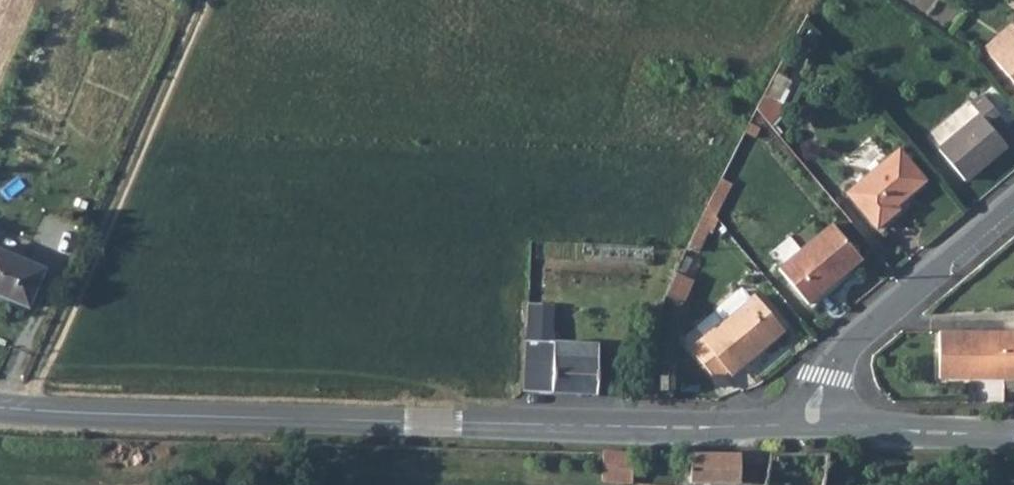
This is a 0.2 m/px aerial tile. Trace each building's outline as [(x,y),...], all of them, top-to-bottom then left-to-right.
[(1001,65),(1013,78),(1013,54),(1001,65)] [(971,108),(985,124),(941,159),(964,186),(1007,153),(992,132),(1003,123),(983,99),(971,108)] [(929,187),(904,157),(851,199),(880,234),(901,217),(898,212),(929,187)] [(859,267),(831,232),(777,274),(807,310),(859,267)] [(650,244),(580,242),(579,257),(650,259),(650,244)] [(28,310),(46,268),(0,249),(0,299),(28,310)] [(685,306),(697,281),(680,273),(668,298),(685,306)] [(690,355),(715,385),(726,375),(729,378),(782,334),(754,301),(750,305),(741,294),(714,316),(723,327),(690,355)] [(525,302),(524,338),(532,339),(533,303),(525,302)] [(935,335),(935,379),(1013,380),(1013,336),(935,335)] [(593,390),(596,344),(532,339),(524,338),(521,386),(593,390)] [(672,372),(658,372),(655,399),(670,400),(672,372)] [(603,480),(633,481),(633,447),(604,446),(603,480)] [(754,448),(692,448),(691,481),(739,482),(739,462),(754,461),(754,448)] [(770,448),(754,448),(754,461),(768,461),(770,448)] [(770,448),(768,461),(764,484),(824,484),(831,449),(770,448)]
